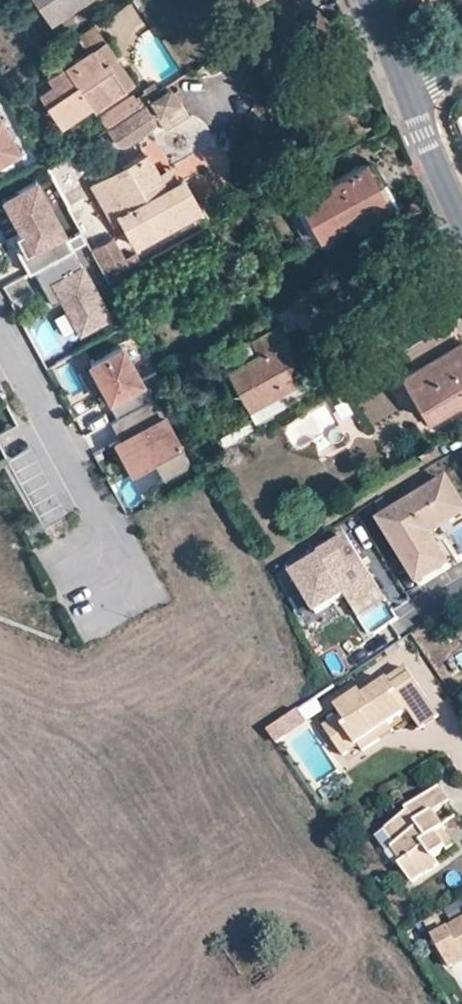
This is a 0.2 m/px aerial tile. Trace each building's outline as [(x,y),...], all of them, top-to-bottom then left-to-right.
[(51,19),(80,0),(39,0),(51,19)] [(238,23),(272,0),(224,0),(238,23)] [(92,21),(76,32),(87,49),(90,47),(103,39),(92,21)] [(104,58),(124,87),(133,82),(103,39),(90,47),(100,61),(104,58)] [(36,90),(60,125),(91,104),(93,107),(124,87),(104,58),(100,61),(90,47),(87,49),(45,76),(49,82),(36,90)] [(176,101),(168,87),(139,107),(147,120),(176,101)] [(139,107),(107,127),(116,142),(118,143),(120,143),(123,143),(152,128),(147,120),(139,107)] [(0,120),(0,158),(16,150),(0,120)] [(135,244),(198,209),(180,175),(177,177),(163,185),(157,172),(145,153),(91,183),(113,222),(120,218),(135,244)] [(384,193),(363,156),(295,194),(316,231),(348,213),(379,196),(384,193)] [(157,172),(163,185),(177,177),(170,164),(157,172)] [(71,250),(86,242),(80,232),(66,239),(35,181),(3,199),(21,232),(22,231),(29,242),(15,250),(28,273),(32,271),(71,250)] [(379,196),(348,213),(354,223),(366,216),(363,211),(382,200),(379,196)] [(90,249),(105,278),(128,265),(124,257),(112,237),(90,249)] [(107,317),(71,250),(32,271),(50,305),(60,300),(79,333),(107,317)] [(128,265),(138,259),(135,252),(124,257),(128,265)] [(414,300),(431,291),(426,285),(410,293),(414,300)] [(435,410),(455,398),(459,404),(461,402),(461,365),(460,362),(461,361),(461,339),(450,321),(403,347),(415,366),(399,374),(409,390),(419,384),(435,410)] [(247,410),(301,380),(293,364),(289,356),(295,353),(279,324),(249,341),(255,352),(225,369),(247,410)] [(216,354),(225,369),(255,352),(249,341),(247,338),(216,354)] [(98,384),(116,418),(153,398),(143,380),(140,381),(121,347),(90,364),(100,382),(98,384)] [(289,356),(293,364),(299,361),(295,353),(289,356)] [(425,416),(435,410),(419,384),(409,390),(425,416)] [(184,467),(188,459),(154,398),(153,398),(116,418),(109,422),(119,441),(135,432),(139,438),(117,450),(129,470),(150,459),(161,480),(184,467)] [(114,443),(117,450),(139,438),(135,432),(119,441),(114,443)] [(447,474),(385,512),(403,540),(397,544),(407,558),(413,555),(425,574),(448,560),(431,532),(461,512),(461,499),(447,474)] [(397,544),(403,540),(385,512),(380,516),(397,544)] [(320,549),(291,567),(316,606),(344,588),(350,597),(379,580),(348,529),(319,547),(320,549)] [(419,578),(425,574),(413,555),(407,558),(419,578)] [(379,580),(350,597),(358,610),(387,593),(379,580)] [(437,716),(406,668),(363,696),(361,693),(337,709),(341,715),(322,727),(341,756),(358,745),(362,752),(377,741),(373,735),(388,725),(409,712),(420,728),(437,716)] [(275,739),(306,718),(299,707),(268,728),(275,739)] [(373,735),(377,741),(393,731),(388,725),(373,735)] [(399,865),(412,883),(439,866),(433,858),(446,849),(436,834),(443,829),(445,827),(434,812),(445,804),(435,789),(405,810),(408,814),(385,829),(396,846),(391,849),(402,863),(399,865)] [(447,851),(455,846),(443,829),(436,834),(446,849),(447,851)] [(433,938),(448,966),(461,959),(461,922),(433,938)]
